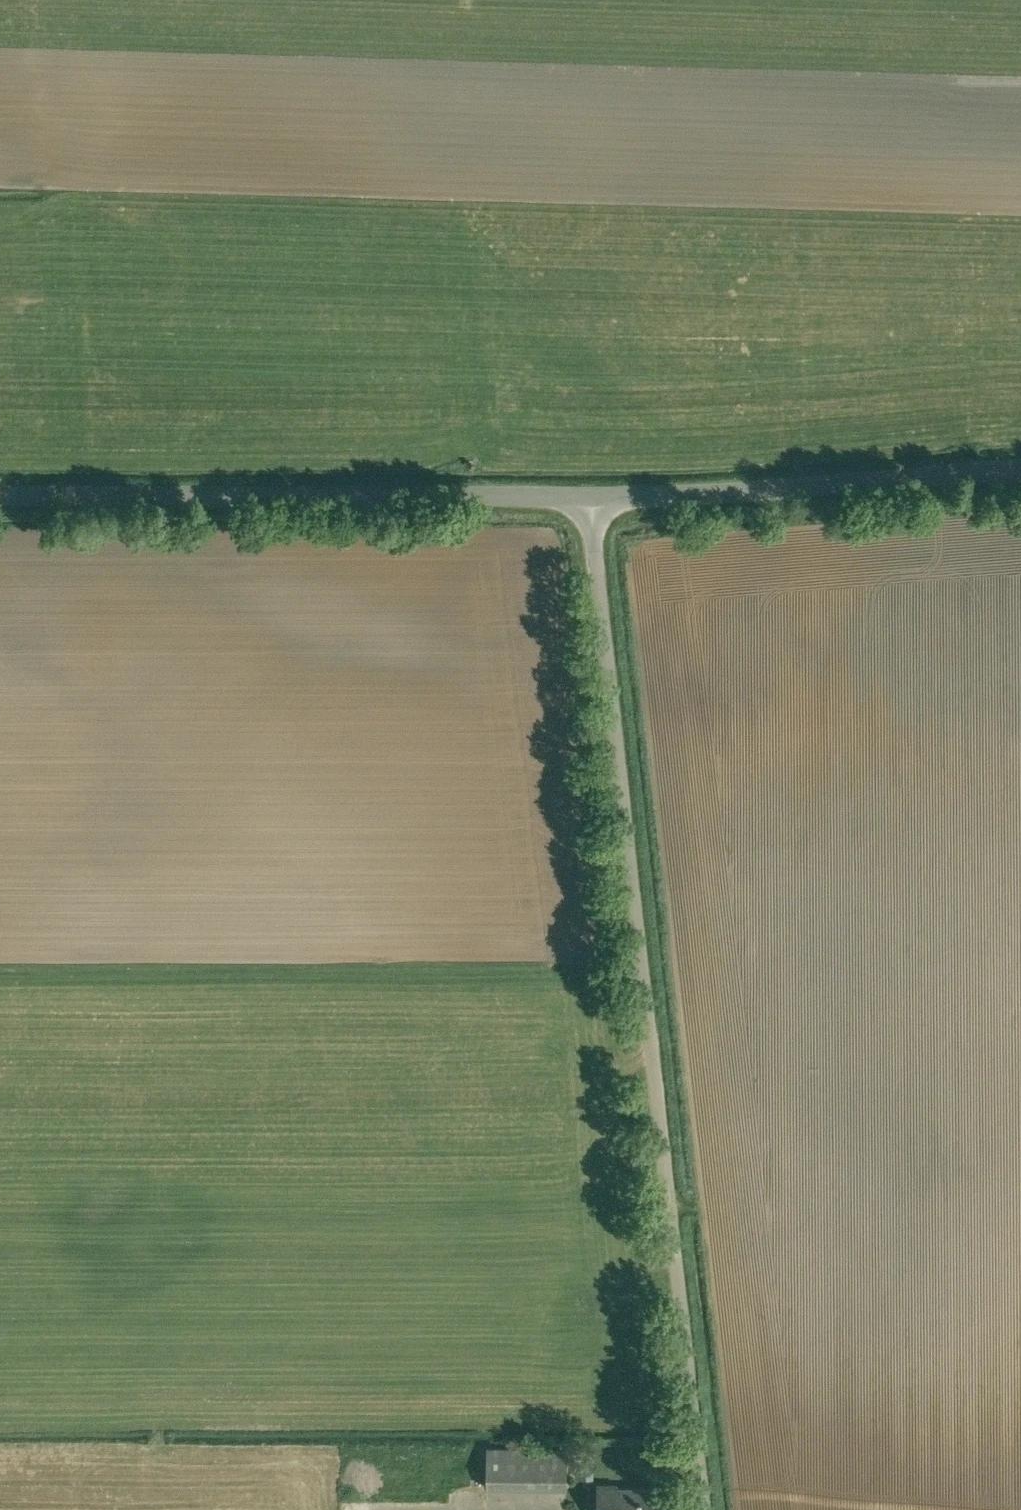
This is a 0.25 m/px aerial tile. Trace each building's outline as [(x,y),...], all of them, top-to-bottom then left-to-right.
[(485,1488),(567,1488),(567,1447),(486,1446),(485,1488)] [(577,1450),(577,1460),(593,1461),(594,1451),(577,1450)] [(655,1489),(615,1489),(599,1489),(599,1509),(655,1509),(655,1489)]
